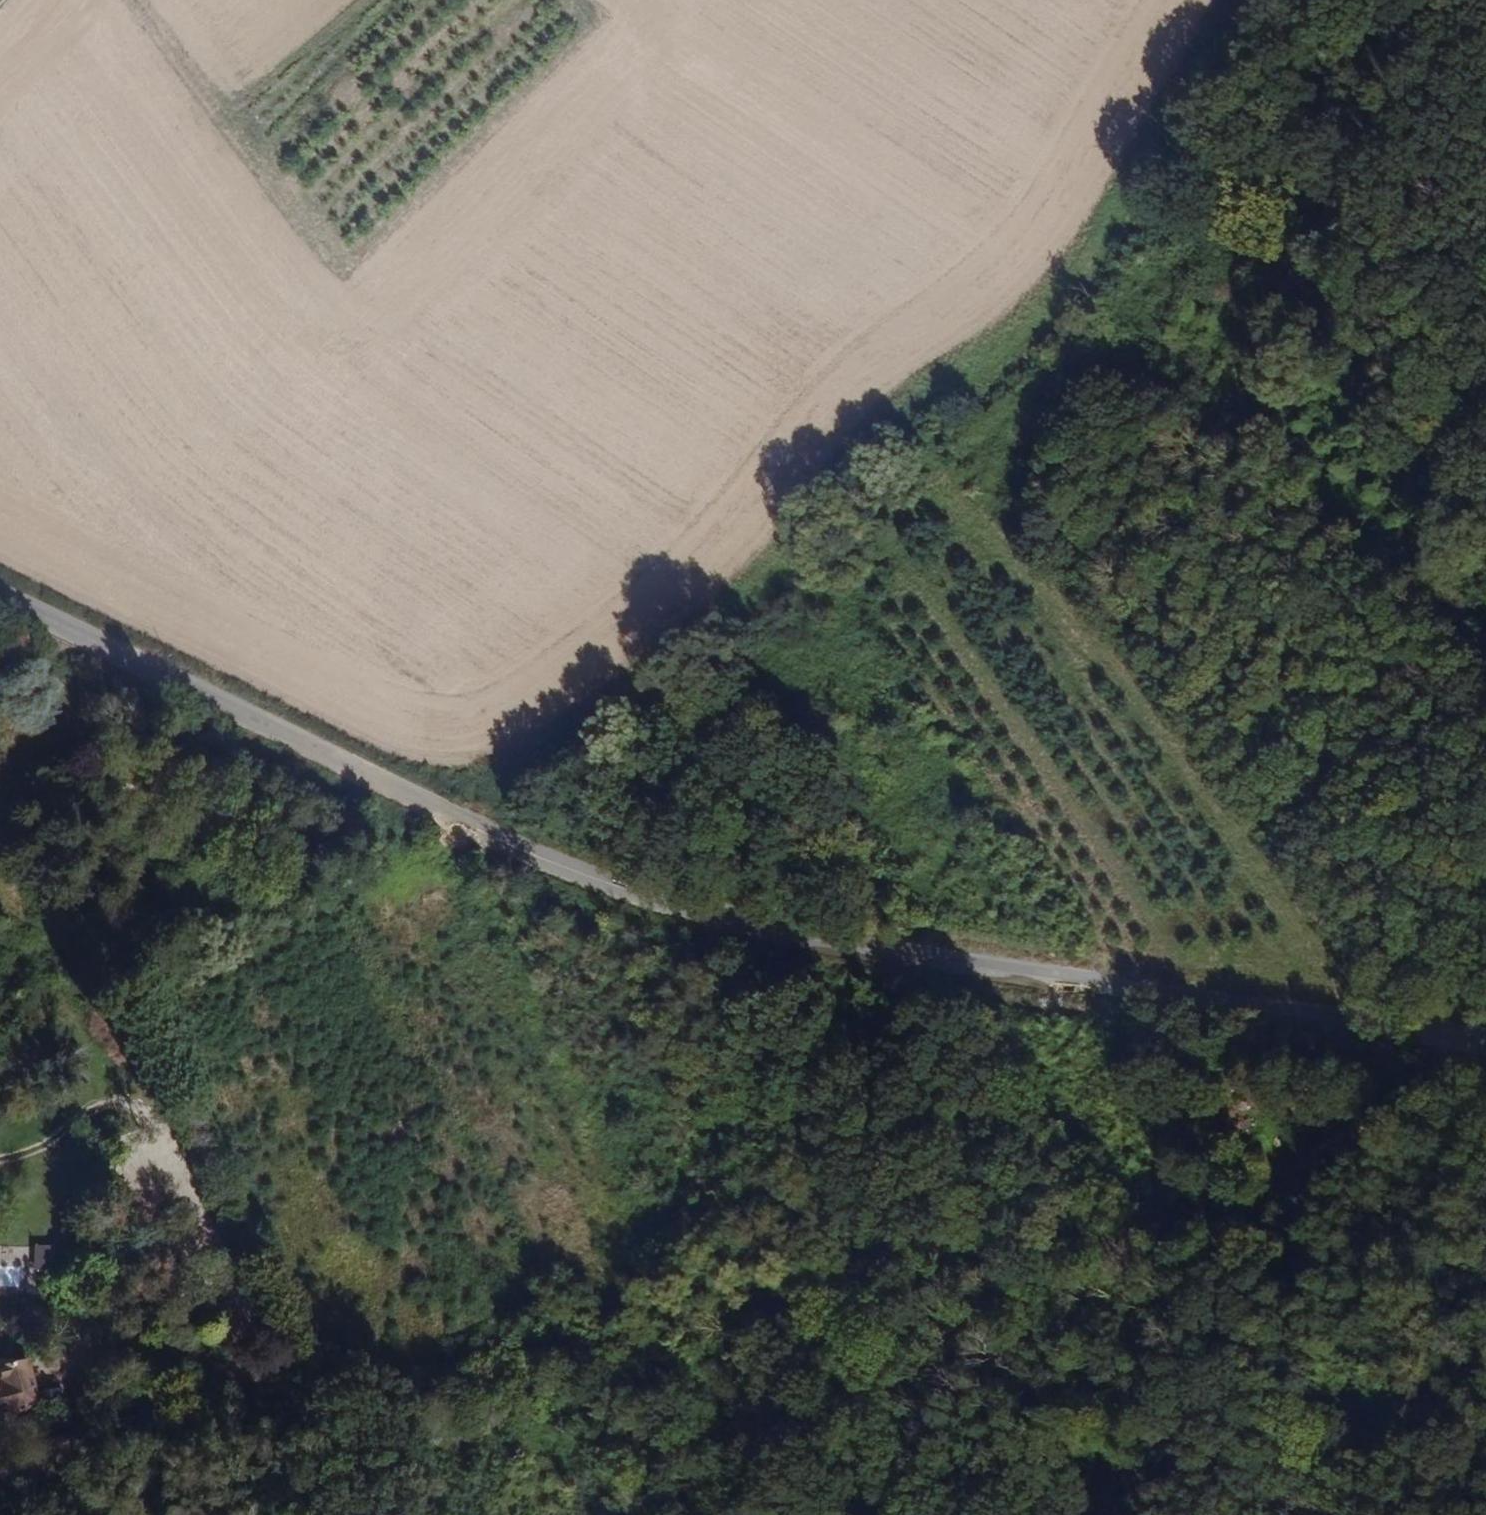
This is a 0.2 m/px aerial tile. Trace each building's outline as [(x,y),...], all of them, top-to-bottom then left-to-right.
[(23,1287),(25,1247),(0,1246),(0,1286),(23,1287)] [(39,1351),(8,1360),(12,1375),(0,1378),(0,1410),(51,1397),(39,1351)]
